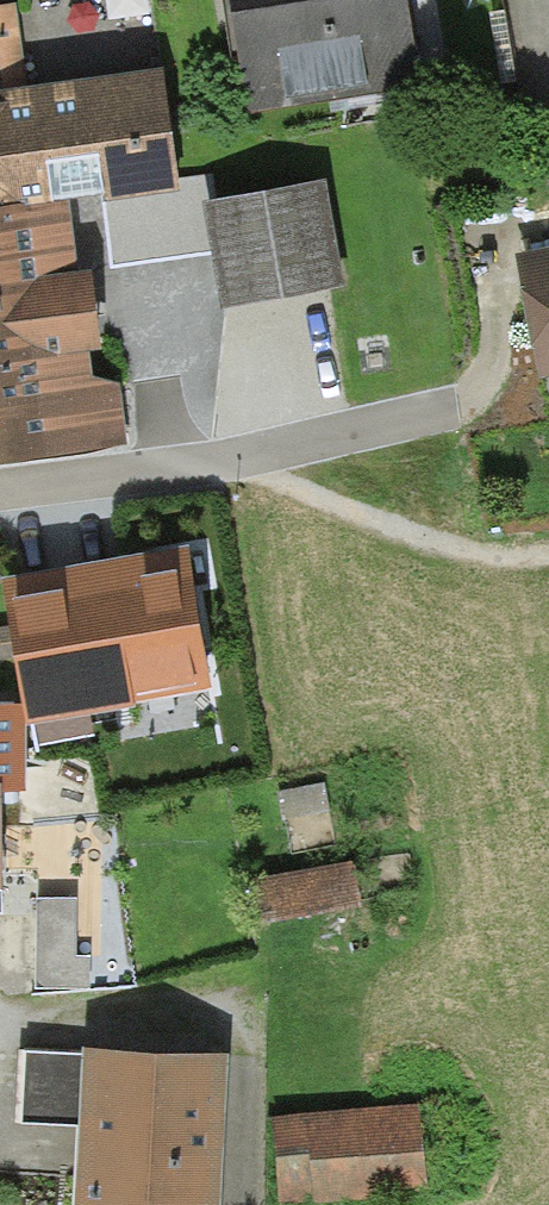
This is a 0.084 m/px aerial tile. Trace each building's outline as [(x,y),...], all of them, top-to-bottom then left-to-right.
[(245,118),(420,90),(406,0),(226,0),(245,118)] [(27,90),(14,4),(0,6),(0,94),(27,90)] [(8,108),(22,209),(67,203),(103,198),(104,205),(179,195),(162,72),(81,83),(27,90),(0,94),(0,109),(8,108)] [(22,209),(8,108),(0,109),(0,212),(22,209)] [(219,311),(345,288),(327,186),(201,208),(219,311)] [(126,450),(118,386),(92,389),(88,355),(101,353),(91,279),(77,281),(67,203),(22,209),(0,212),(0,466),(126,450)] [(513,257),(538,383),(548,381),(548,250),(513,257)] [(117,564),(2,584),(26,709),(26,728),(133,711),(132,707),(211,694),(188,552),(117,564)] [(0,709),(0,896),(1,896),(1,796),(26,796),(26,728),(26,709),(0,709)] [(353,862),(253,881),(262,928),(362,909),(353,862)] [(75,902),(36,902),(36,992),(90,992),(90,959),(75,959),(75,902)] [(78,1129),(80,1056),(25,1055),(23,1128),(78,1129)] [(80,1056),(78,1129),(74,1204),(220,1204),(226,1062),(80,1056)] [(272,1119),(280,1204),(288,1204),(313,1203),(313,1204),(320,1204),(429,1195),(421,1106),(272,1119)]
